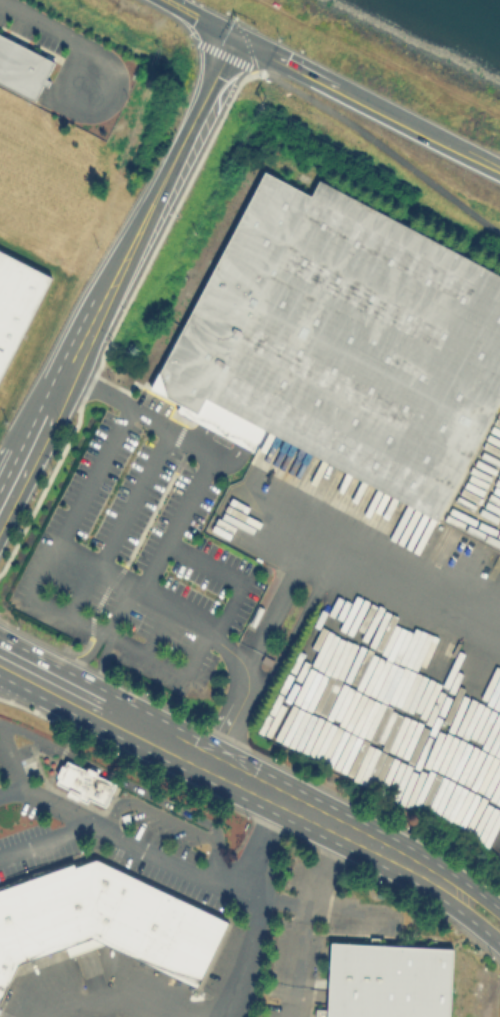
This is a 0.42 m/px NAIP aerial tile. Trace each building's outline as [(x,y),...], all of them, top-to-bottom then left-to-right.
[(38,100),(0,81),(0,26),(60,56),(38,100)] [(323,181),(499,275),(499,408),(440,522),(209,400),(201,415),(169,398),(162,375),(269,173),(314,197),(323,181)] [(49,278),(0,253),(0,374),(49,278)] [(65,761),(63,765),(60,764),(54,776),(57,777),(54,782),(68,789),(66,793),(84,802),(86,797),(103,804),(112,784),(93,775),(95,770),(86,766),(85,770),(65,761)] [(16,961),(89,936),(194,988),(226,923),(93,858),(75,864),(72,858),(0,884),(0,995),(16,961)] [(456,954),(452,1016),(326,1016),(330,946),(456,954)]
